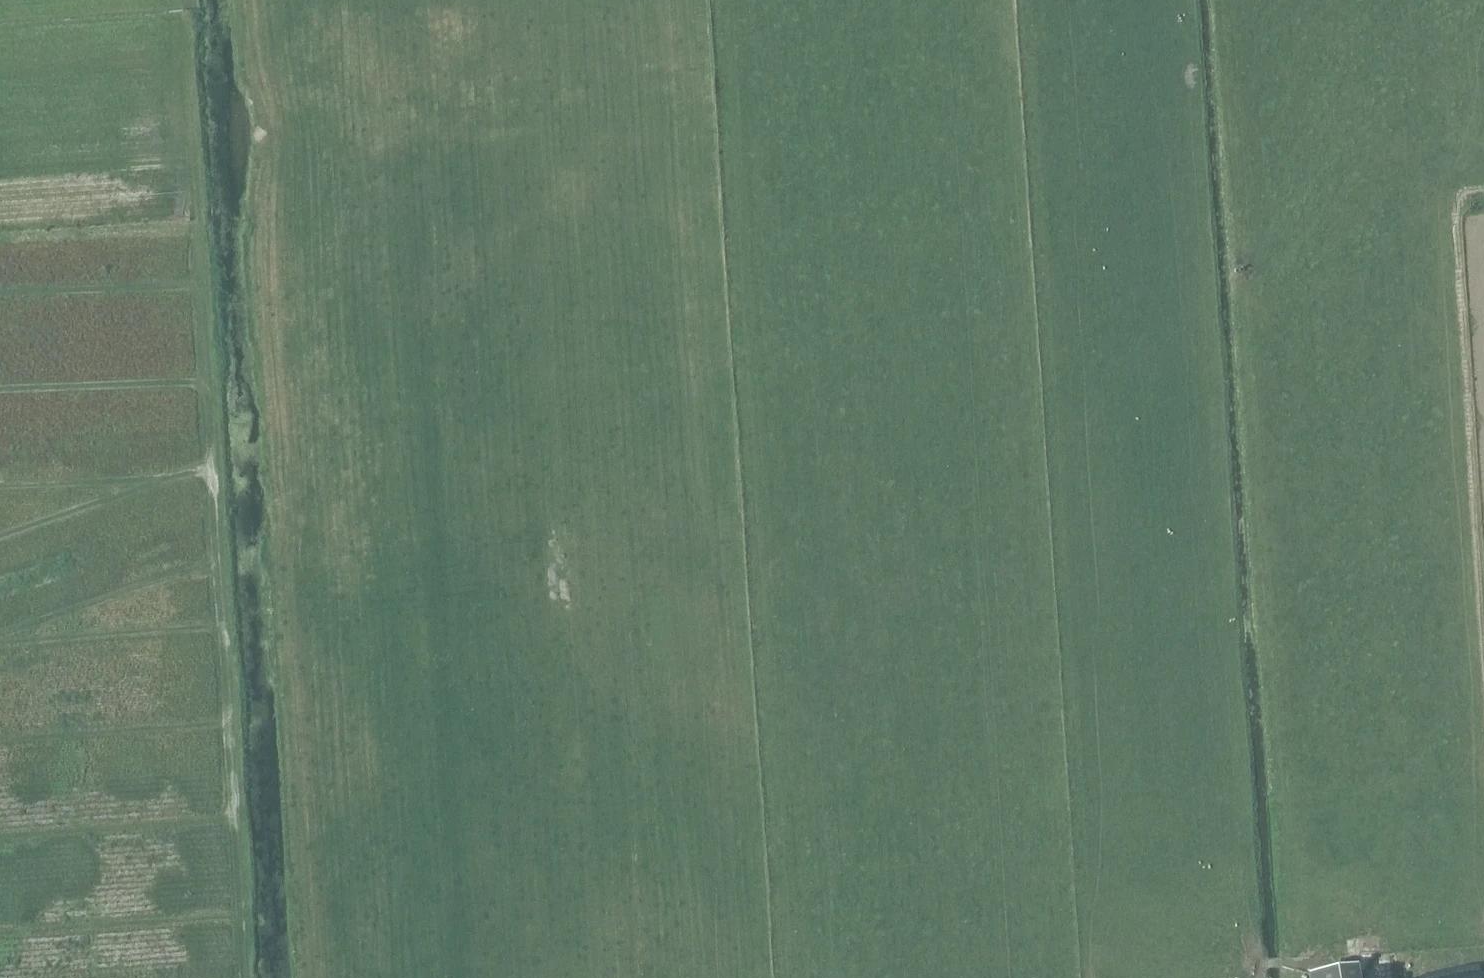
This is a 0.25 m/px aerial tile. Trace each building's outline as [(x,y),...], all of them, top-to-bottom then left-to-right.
[(1459,968),(1461,977),(1473,977),(1472,966),(1459,968)] [(1310,975),(1310,977),(1359,977),(1357,968),(1310,975)] [(1431,977),(1451,977),(1450,968),(1430,970),(1431,977)]
